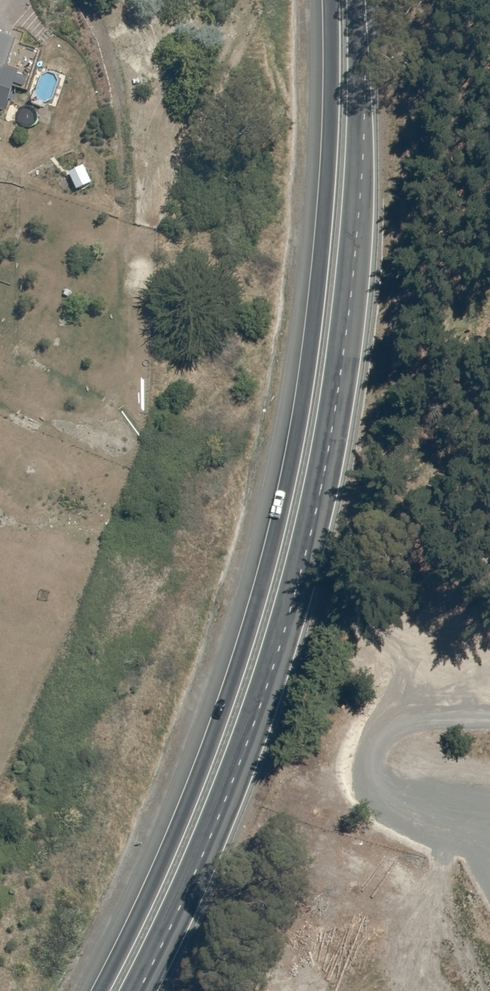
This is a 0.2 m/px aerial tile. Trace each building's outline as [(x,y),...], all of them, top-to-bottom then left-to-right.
[(0,31),(0,100),(9,103),(20,69),(12,67),(21,38),(0,31)]
